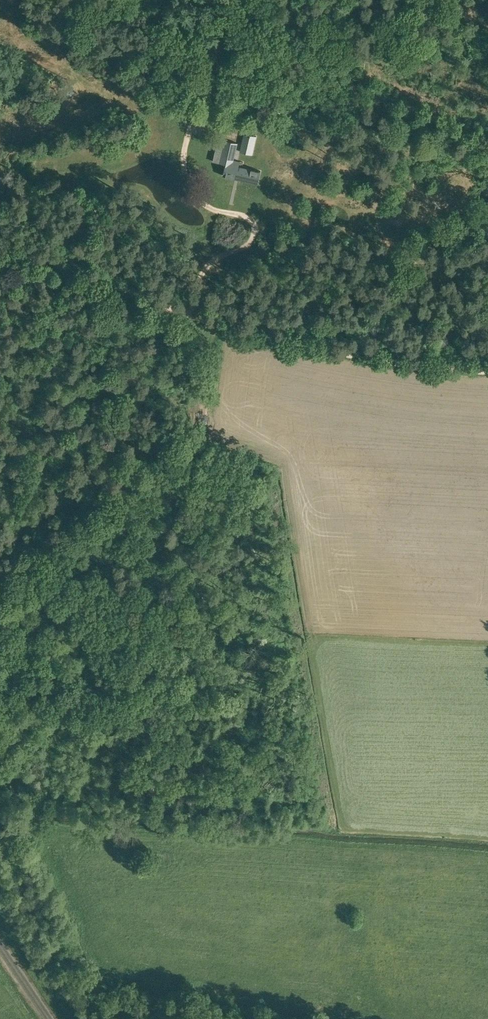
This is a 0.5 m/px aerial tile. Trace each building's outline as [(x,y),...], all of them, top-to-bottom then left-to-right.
[(74,100),(72,111),(82,112),(84,101),(74,100)] [(215,109),(202,105),(199,118),(212,122),(215,109)] [(211,160),(219,161),(226,163),(223,174),(257,182),(260,170),(246,167),(247,163),(239,161),(241,151),(252,154),(256,135),(244,133),(241,144),(237,143),(238,142),(224,140),(222,149),(214,148),(211,160)]
